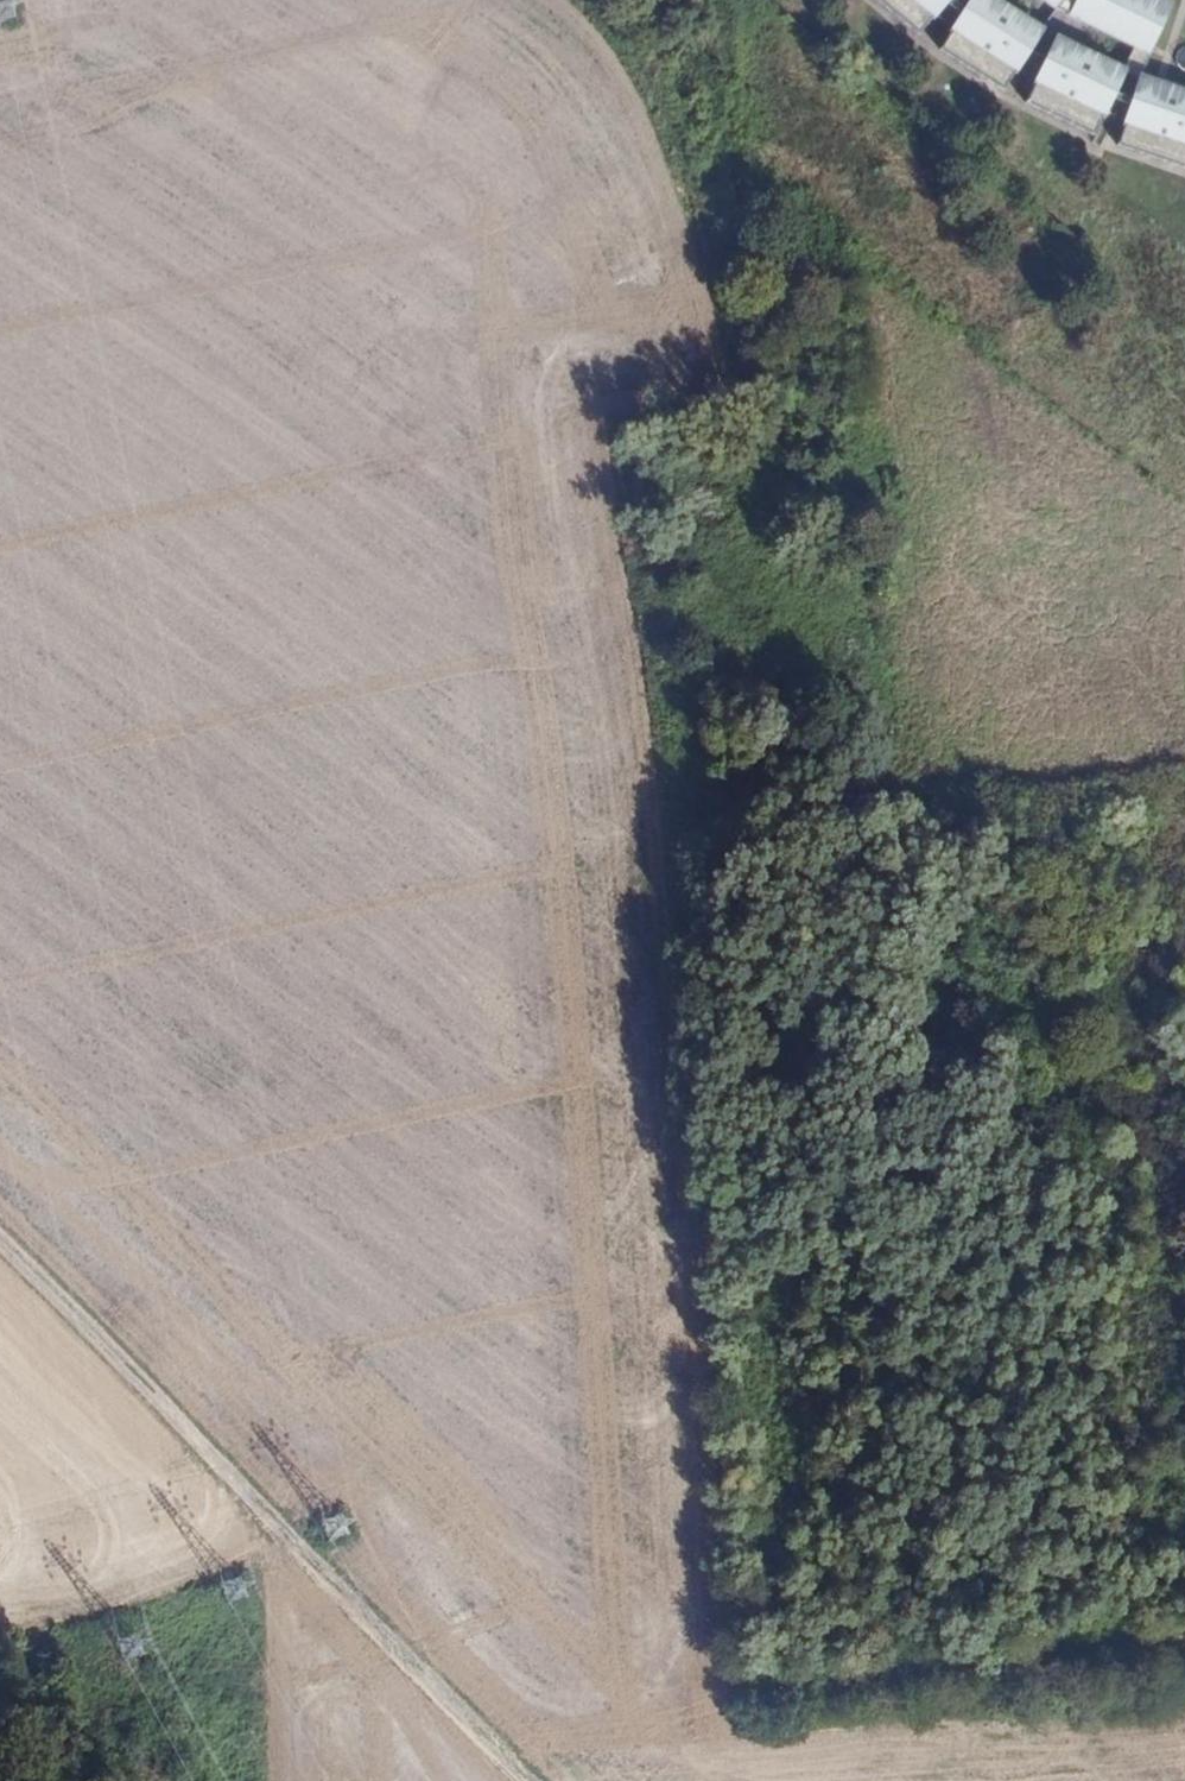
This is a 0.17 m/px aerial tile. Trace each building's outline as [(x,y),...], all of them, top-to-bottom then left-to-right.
[(861,7),(919,54),(935,35),(953,47),(939,69),(1003,109),(1040,49),(979,11),(985,0),(866,0),(861,7)] [(1055,27),(1065,32),(1132,64),(1120,88),(1055,57),(1024,121),(1093,153),(1103,130),(1124,138),(1116,162),(1184,185),(1184,111),(1140,96),(1149,69),(1146,68),(1168,21),(1124,0),(1012,0),(1055,27)]
